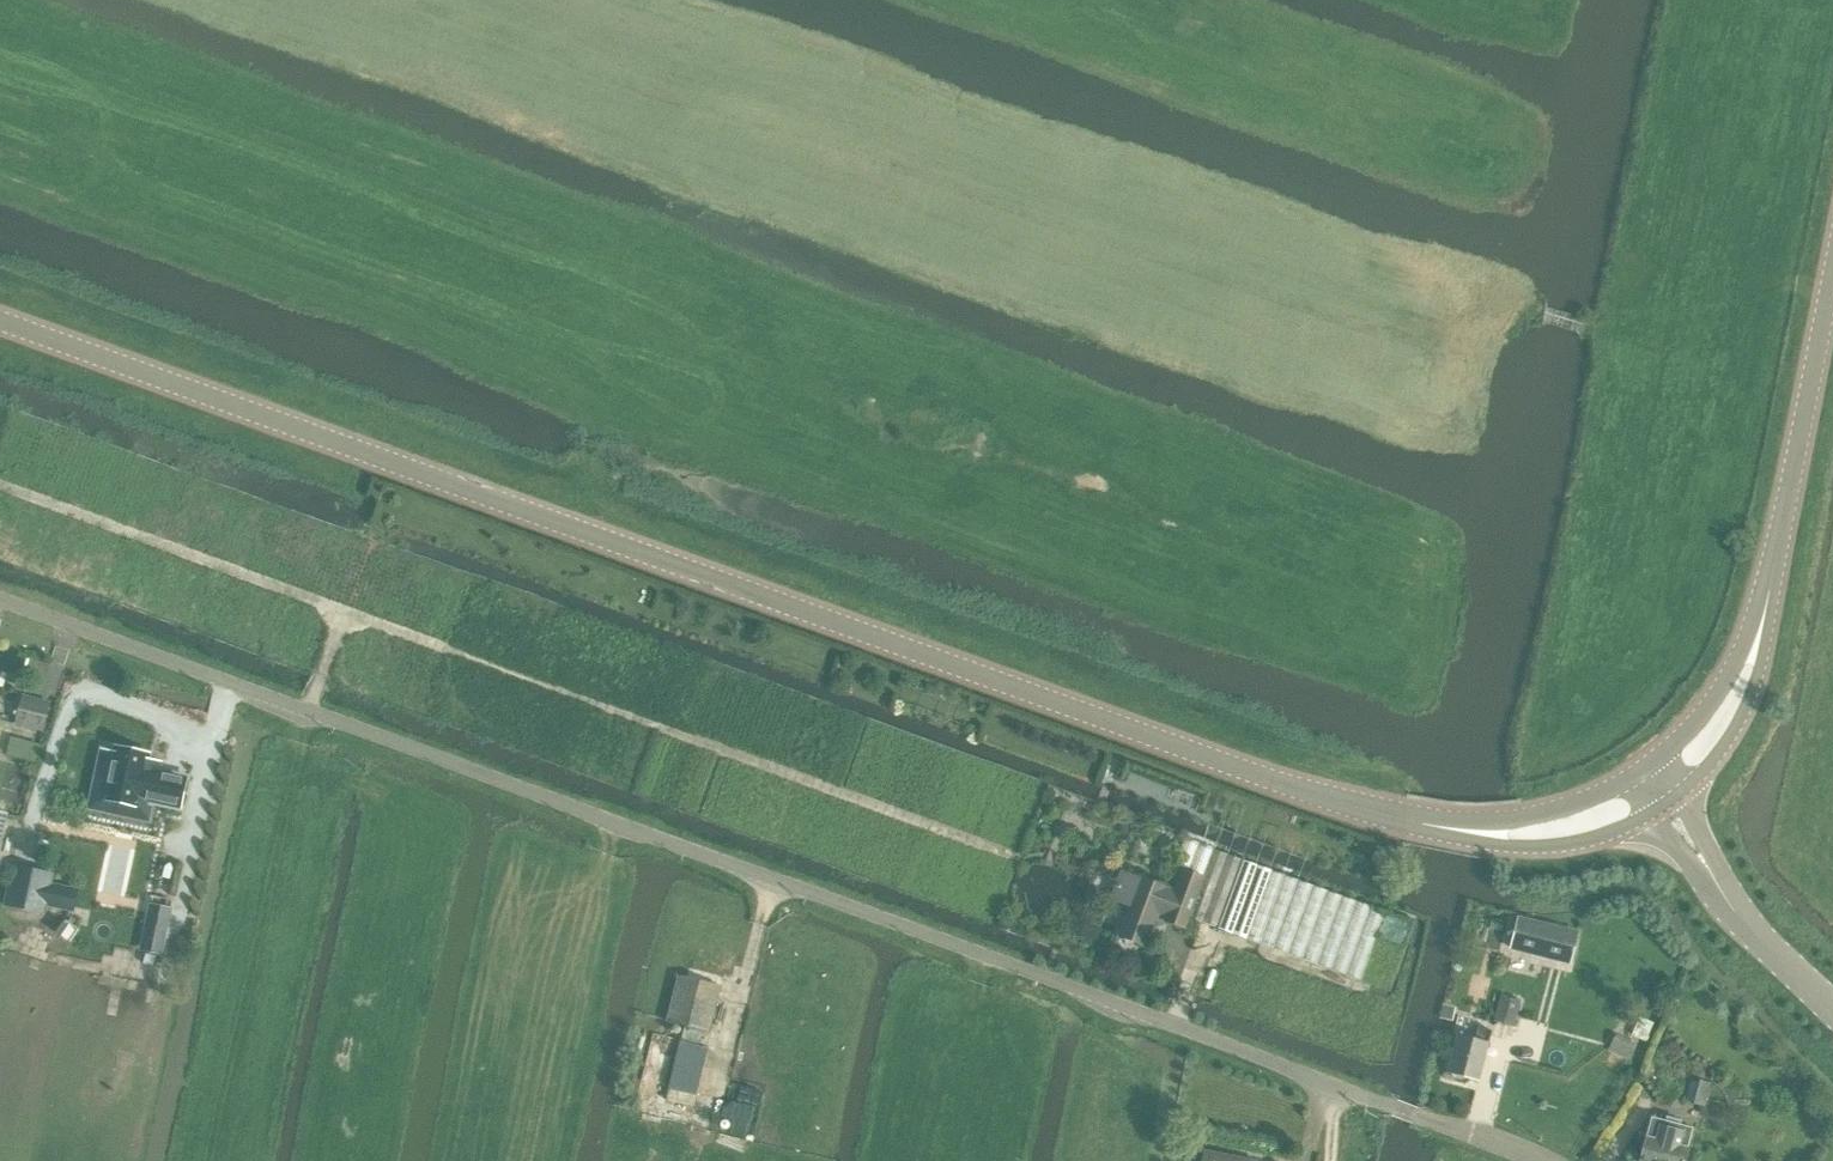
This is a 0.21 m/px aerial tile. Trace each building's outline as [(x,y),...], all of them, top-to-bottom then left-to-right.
[(43,731),(49,708),(21,700),(15,724),(43,731)] [(100,754),(88,808),(122,816),(125,804),(149,810),(150,804),(178,811),(186,778),(158,772),(159,768),(147,765),(150,756),(114,747),(112,757),(100,754)] [(1411,921),(1185,838),(1173,869),(1180,872),(1173,892),(1120,872),(1109,901),(1129,908),(1118,937),(1144,946),(1154,920),(1183,931),(1188,917),(1360,980),(1376,936),(1402,946),(1411,921)] [(46,930),(56,903),(37,896),(27,924),(46,930)] [(161,955),(171,907),(157,904),(147,952),(161,955)] [(1509,949),(1570,964),(1578,932),(1517,916),(1509,949)] [(678,977),(667,1021),(709,1032),(720,987),(678,977)] [(1499,997),(1493,1021),(1514,1027),(1520,1002),(1499,997)] [(1639,1018),(1632,1035),(1644,1041),(1652,1023),(1639,1018)] [(1478,1081),(1491,1031),(1477,1028),(1474,1039),(1457,1035),(1447,1073),(1478,1081)] [(1615,1035),(1608,1050),(1627,1059),(1634,1043),(1615,1035)] [(1703,1106),(1708,1085),(1690,1081),(1685,1102),(1703,1106)] [(1687,1147),(1683,1146),(1686,1132),(1649,1122),(1639,1160),(1683,1160),(1687,1147)] [(1256,1159),(1206,1149),(1204,1160),(1256,1160),(1256,1159)]
